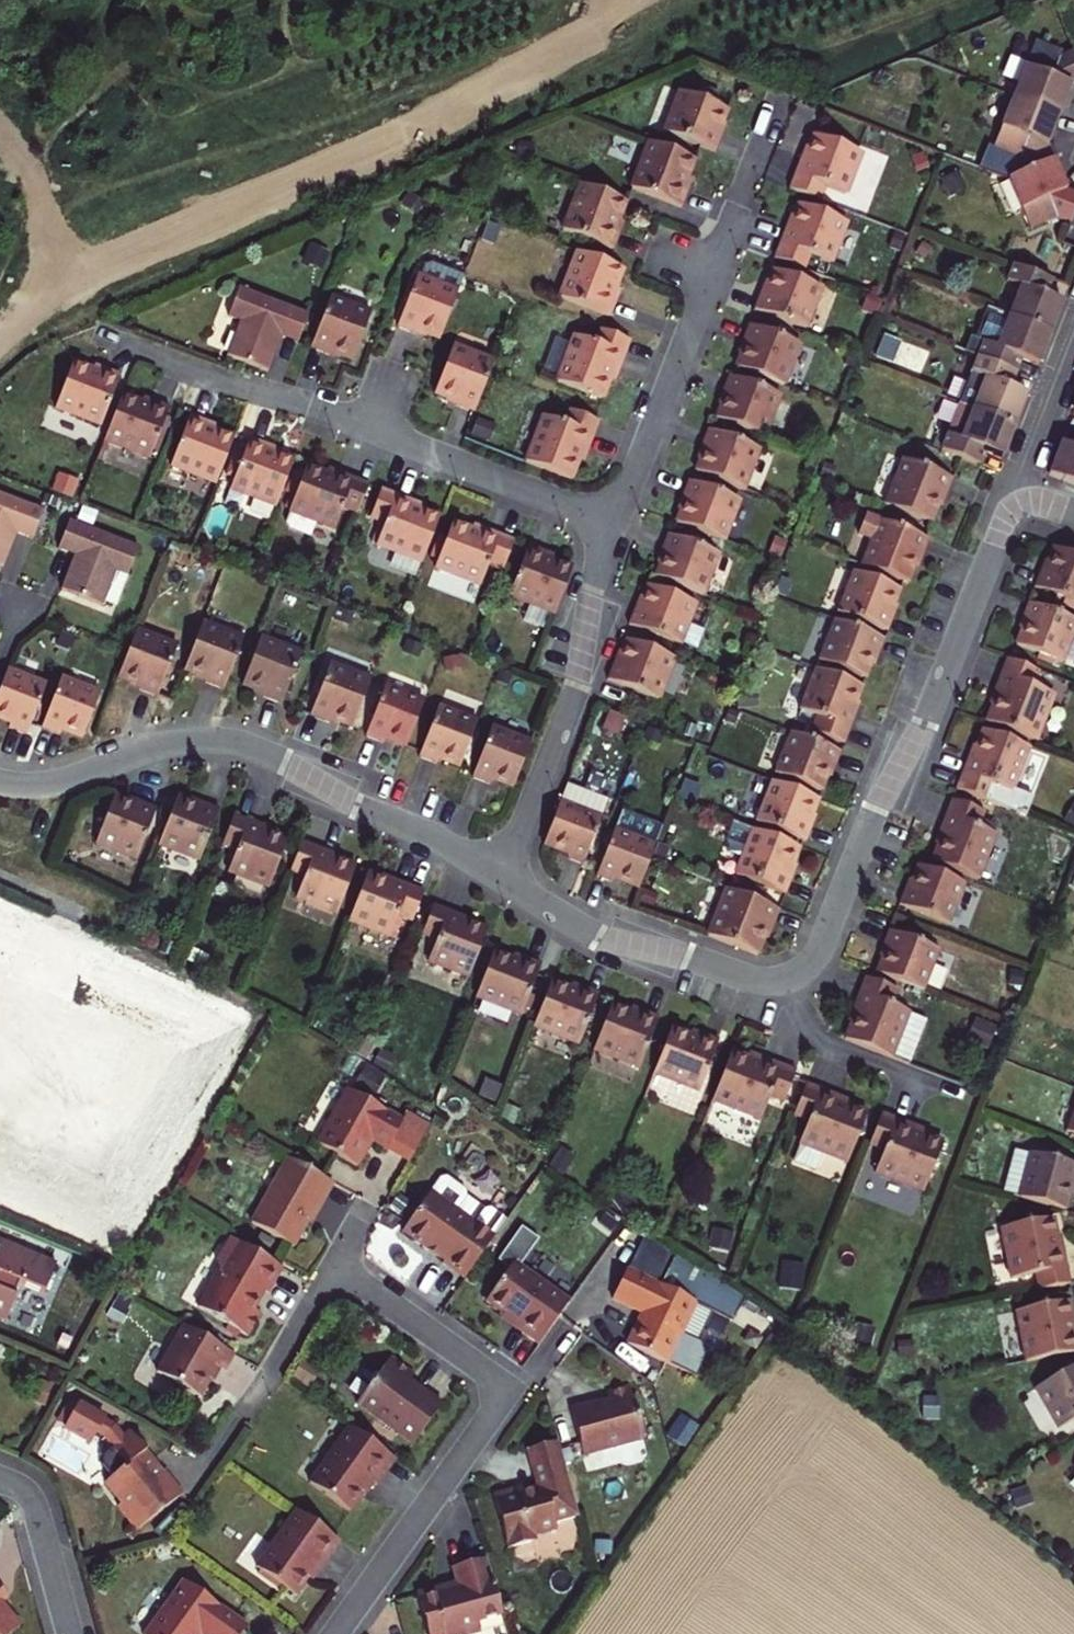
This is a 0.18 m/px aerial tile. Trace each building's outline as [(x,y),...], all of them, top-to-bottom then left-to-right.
[(1071,85),(1073,84),(1073,53),(1072,49),(1061,54),(1034,44),(1034,46),(1017,39),(1009,60),(1025,66),(1013,98),(1059,116),(1065,100),(1071,85)] [(665,86),(650,126),(661,130),(676,91),(665,86)] [(716,132),(725,110),(678,92),(663,133),(714,153),(717,143),(721,134),(716,132)] [(1059,116),(1013,98),(994,148),(1020,158),(1026,172),(1053,160),(1047,146),(1053,131),(1059,116)] [(797,175),(792,190),(822,202),(831,180),(846,186),(862,145),(821,129),(808,161),(803,159),(797,175)] [(686,183),(695,161),(648,142),(633,184),(683,203),(687,194),(691,185),(686,183)] [(994,148),(989,146),(980,169),(1008,180),(1026,172),(1020,158),(994,148)] [(1008,180),(1031,230),(1057,219),(1070,224),(1073,214),(1073,193),(1067,190),(1060,175),(1053,160),(1026,172),(1008,180)] [(617,225),(626,202),(579,184),(563,225),(614,245),(618,236),(621,227),(617,225)] [(780,243),(774,258),(804,270),(813,248),(829,254),(844,214),(803,198),(790,229),(786,228),(780,243)] [(566,247),(550,288),(601,308),(607,295),(602,293),(613,266),(566,247)] [(1008,317),(1050,334),(1056,318),(1063,302),(1047,296),(1053,281),(1012,265),(1006,281),(1020,286),(1008,317)] [(806,327),(822,285),(776,267),(767,291),(762,289),(759,298),(755,307),(806,327)] [(419,270),(396,330),(405,334),(414,337),(416,332),(439,340),(460,285),(419,270)] [(305,308),(231,280),(221,307),(232,311),(218,349),(264,366),(270,347),(276,332),(294,339),(305,308)] [(330,295),(307,356),(325,363),(327,358),(339,362),(350,366),(371,311),(330,295)] [(1050,334),(1008,317),(995,348),(983,342),(976,358),(1017,374),(1023,359),(1038,365),(1044,349),(1050,334)] [(806,347),(745,324),(742,333),(739,342),(744,344),(735,367),(790,388),(806,347)] [(618,371),(630,341),(600,329),(591,351),(576,345),(560,386),(602,402),(608,386),(614,370),(618,371)] [(558,366),(569,338),(559,334),(548,362),(558,366)] [(493,364),(452,348),(434,395),(448,400),(446,405),(450,406),(473,415),(493,364)] [(1017,374),(976,358),(970,373),(984,378),(972,409),(1014,426),(1021,410),(1027,393),(1011,387),(1017,374)] [(972,409),(984,378),(970,373),(958,404),(972,409)] [(786,399),(726,375),(723,384),(719,393),(724,395),(716,418),(770,439),(786,399)] [(97,440),(116,389),(98,382),(96,387),(73,377),(55,424),(97,440)] [(141,398),(123,391),(103,444),(149,461),(168,413),(154,407),(139,402),(141,398)] [(590,432),(596,417),(565,406),(557,427),(541,421),(526,462),(567,478),(579,446),(584,448),(590,432)] [(1014,426),(972,409),(960,439),(947,434),(940,450),(974,464),(980,448),(1002,457),(1008,441),(1014,426)] [(198,420),(189,417),(169,469),(215,487),(234,438),(206,427),(207,424),(198,420)] [(496,428),(478,421),(472,436),(491,443),(496,428)] [(766,452),(705,429),(699,447),(703,449),(699,460),(695,471),(750,493),(766,452)] [(258,443),(248,440),(243,455),(234,452),(224,478),(233,481),(229,491),(275,509),(293,463),(272,455),(274,450),(258,443)] [(1061,442),(1055,459),(1048,475),(1073,485),(1073,447),(1061,442)] [(906,460),(888,506),(937,525),(943,509),(950,493),(954,495),(959,481),(906,460)] [(306,464),(286,514),(289,515),(285,525),(288,531),(310,540),(316,525),(333,532),(340,512),(355,518),(369,482),(334,469),(332,474),(319,469),(306,464)] [(80,481),(58,472),(51,490),(73,499),(80,481)] [(746,503),(686,480),(682,489),(678,498),(684,500),(675,522),(730,544),(746,503)] [(393,497),(378,491),(366,522),(387,530),(382,546),(423,561),(439,520),(406,508),(408,503),(393,497)] [(58,512),(62,499),(47,493),(42,506),(58,512)] [(0,494),(0,569),(6,571),(13,553),(20,535),(32,539),(43,511),(0,494)] [(76,506),(64,502),(60,513),(72,518),(76,506)] [(76,523),(92,529),(98,513),(82,507),(76,523)] [(874,543),(882,522),(867,516),(858,537),(874,543)] [(76,523),(70,521),(59,550),(75,556),(68,574),(62,591),(102,606),(104,602),(115,606),(139,547),(92,529),(76,523)] [(451,522),(432,572),(478,590),(485,571),(500,576),(514,541),(479,527),(478,532),(464,527),(451,522)] [(929,561),(936,543),(882,522),(874,543),(865,567),(912,585),(917,572),(923,558),(929,561)] [(725,557),(665,534),(662,543),(658,551),(663,553),(654,576),(710,598),(725,557)] [(536,551),(527,547),(507,599),(554,617),(572,569),(544,558),(545,554),(536,551)] [(1055,548),(1044,576),(1039,574),(1037,581),(1034,587),(1073,602),(1073,555),(1055,548)] [(851,570),(836,611),(886,631),(889,624),(892,618),(888,616),(898,588),(851,570)] [(632,616),(628,626),(683,647),(699,606),(648,587),(640,607),(636,606),(632,616)] [(1060,662),(1073,627),(1073,620),(1029,603),(1022,620),(1027,623),(1023,634),(1018,645),(1060,662)] [(885,640),(832,619),(816,661),(864,679),(869,665),(874,651),(879,653),(885,640)] [(245,639),(204,623),(194,648),(185,669),(209,678),(207,683),(216,686),(225,690),(245,639)] [(126,656),(119,677),(142,685),(140,690),(149,694),(158,697),(178,646),(136,630),(126,656)] [(301,655),(260,639),(241,686),(265,695),(263,699),(272,702),(281,706),(301,655)] [(682,662),(627,641),(618,664),(613,664),(610,672),(607,680),(667,703),(682,662)] [(988,723),(1037,742),(1055,693),(1028,682),(1033,670),(1007,660),(996,687),(1000,688),(994,705),(988,723)] [(329,719),(352,728),(370,681),(329,665),(309,716),(318,720),(328,723),(329,719)] [(861,687),(813,668),(797,709),(817,716),(814,724),(847,737),(852,723),(857,710),(852,708),(861,687)] [(0,688),(0,722),(12,727),(10,731),(19,735),(28,738),(48,687),(7,671),(0,688)] [(59,683),(39,735),(48,738),(58,742),(59,737),(82,746),(100,699),(59,683)] [(424,699),(383,683),(363,734),(373,738),(382,742),(384,737),(407,746),(424,699)] [(478,720),(437,704),(417,755),(426,759),(435,762),(437,757),(460,767),(478,720)] [(531,740),(490,724),(470,776),(479,779),(488,783),(490,778),(513,787),(531,740)] [(1030,748),(984,730),(981,737),(974,757),(969,755),(964,768),(957,786),(991,799),(991,797),(1008,803),(1030,748)] [(759,767),(820,791),(826,777),(831,764),(836,765),(841,752),(789,732),(786,739),(772,733),(759,767)] [(696,780),(681,781),(682,801),(697,800),(696,780)] [(816,798),(770,780),(754,821),(805,841),(807,835),(810,828),(806,826),(816,798)] [(608,802),(567,786),(561,801),(602,817),(608,802)] [(190,802),(177,796),(159,844),(200,860),(220,809),(197,800),(192,798),(190,802)] [(113,797),(95,843),(136,859),(156,808),(128,797),(127,802),(113,797)] [(933,862),(981,881),(1000,832),(974,822),(978,810),(952,800),(941,826),(946,828),(939,845),(933,862)] [(575,868),(581,870),(602,817),(561,801),(553,822),(544,845),(543,849),(572,860),(570,865),(575,868)] [(622,811),(614,830),(655,846),(663,827),(622,811)] [(230,873),(268,888),(286,841),(266,833),(268,828),(251,821),(234,815),(220,848),(237,855),(230,873)] [(739,859),(733,875),(784,894),(787,888),(789,881),(785,880),(798,847),(734,822),(725,844),(725,854),(739,859)] [(655,846),(614,830),(595,882),(608,887),(610,883),(623,888),(637,893),(650,860),(655,846)] [(302,841),(289,875),(304,880),(297,900),(336,915),(354,867),(333,859),(335,854),(319,848),(302,841)] [(672,850),(661,846),(656,859),(667,863),(672,850)] [(900,905),(946,923),(962,883),(920,866),(909,894),(905,892),(902,899),(900,905)] [(409,884),(392,877),(391,882),(367,873),(350,919),(392,935),(400,914),(414,919),(426,890),(409,884)] [(721,888),(703,934),(756,955),(757,955),(769,922),(774,924),(777,917),(779,910),(721,888)] [(659,894),(646,889),(641,903),(655,908),(659,894)] [(476,925),(465,921),(467,916),(434,904),(421,937),(436,943),(429,962),(467,977),(486,929),(476,925)] [(878,974),(920,990),(936,949),(889,931),(885,940),(882,949),(887,951),(878,974)] [(494,951),(476,997),(522,1015),(541,964),(532,961),(523,958),(522,962),(494,951)] [(881,1054),(892,1058),(910,1013),(889,1005),(895,989),(865,977),(860,990),(855,1003),(860,1005),(847,1040),(881,1054)] [(551,981),(533,1027),(579,1045),(599,994),(590,991),(581,987),(579,992),(551,981)] [(611,1004),(593,1050),(639,1068),(659,1017),(650,1014),(641,1011),(639,1015),(611,1004)] [(910,1065),(928,1021),(910,1013),(892,1058),(910,1065)] [(671,1028),(653,1074),(700,1092),(719,1041),(710,1038),(693,1031),(691,1035),(671,1028)] [(397,1035),(384,1030),(380,1041),(393,1046),(397,1035)] [(732,1051),(712,1101),(760,1119),(768,1098),(784,1104),(797,1071),(751,1053),(750,1058),(746,1057),(732,1051)] [(503,1088),(484,1080),(478,1097),(497,1104),(503,1088)] [(822,1154),(848,1164),(868,1113),(852,1107),(836,1101),(838,1097),(806,1084),(793,1118),(807,1123),(794,1164),(815,1172),(822,1154)] [(371,1141),(387,1149),(397,1155),(408,1162),(429,1126),(407,1114),(403,1121),(348,1090),(317,1144),(357,1167),(371,1141)] [(836,1101),(852,1107),(853,1102),(838,1097),(836,1101)] [(925,1192),(944,1142),(927,1136),(914,1131),(915,1126),(882,1113),(869,1146),(885,1152),(877,1173),(925,1192)] [(914,1131),(927,1136),(929,1131),(915,1126),(914,1131)] [(1019,1198),(1066,1210),(1072,1186),(1073,1186),(1073,1165),(1030,1153),(1019,1198)] [(288,1157),(251,1222),(293,1247),(306,1225),(321,1198),(324,1200),(333,1183),(288,1157)] [(463,1189),(447,1177),(441,1178),(431,1193),(430,1192),(402,1232),(436,1255),(444,1261),(442,1264),(464,1279),(494,1238),(493,1237),(506,1219),(492,1210),(486,1210),(464,1195),(463,1189)] [(1052,1218),(1000,1229),(1011,1279),(1034,1274),(1037,1291),(1070,1284),(1062,1247),(1058,1247),(1052,1218)] [(710,1250),(730,1254),(735,1235),(714,1231),(710,1250)] [(219,1271),(198,1308),(248,1336),(261,1313),(254,1309),(259,1301),(264,1291),(268,1293),(282,1267),(231,1238),(217,1263),(219,1271)] [(5,1320),(15,1296),(13,1296),(18,1284),(43,1294),(55,1266),(0,1244),(0,1317),(5,1320)] [(515,1323),(513,1327),(539,1345),(569,1302),(513,1263),(485,1302),(508,1318),(515,1323)] [(784,1264),(781,1290),(801,1293),(805,1267),(784,1264)] [(697,1303),(627,1269),(613,1299),(627,1306),(642,1313),(628,1345),(668,1363),(697,1303)] [(1017,1311),(1027,1362),(1073,1352),(1073,1330),(1072,1322),(1073,1322),(1073,1309),(1072,1300),(1017,1311)] [(183,1325),(157,1372),(200,1397),(212,1377),(217,1367),(224,1371),(234,1354),(183,1325)] [(356,1403),(413,1444),(424,1429),(442,1404),(409,1380),(413,1374),(389,1357),(356,1403)] [(1035,1389),(1058,1430),(1073,1420),(1073,1366),(1035,1389)] [(643,1439),(629,1387),(607,1393),(609,1400),(605,1402),(599,1403),(599,1401),(570,1409),(583,1455),(643,1439)] [(92,1443),(96,1434),(104,1437),(113,1448),(102,1458),(101,1467),(110,1478),(106,1481),(123,1502),(117,1507),(136,1531),(182,1494),(163,1471),(158,1475),(153,1469),(148,1463),(151,1460),(130,1434),(123,1439),(112,1426),(102,1421),(102,1420),(74,1407),(63,1431),(92,1443)] [(371,1482),(377,1485),(395,1459),(350,1427),(310,1483),(350,1512),(363,1493),(371,1482)] [(554,1524),(578,1517),(557,1442),(526,1450),(537,1488),(529,1490),(522,1492),(521,1488),(493,1495),(507,1549),(536,1541),(535,1536),(556,1530),(554,1524)] [(317,1564),(320,1567),(339,1540),(297,1510),(256,1567),(295,1594),(309,1574),(317,1564)] [(501,1610),(486,1554),(452,1562),(457,1580),(449,1583),(439,1585),(439,1583),(416,1590),(428,1633),(453,1633),(480,1627),(477,1617),(501,1610)] [(247,1626),(183,1581),(145,1633),(242,1633),(247,1626)] [(1,1605),(9,1598),(0,1587),(0,1604),(1,1605)] [(19,1627),(1,1605),(0,1604),(0,1633),(12,1633),(19,1627)]
